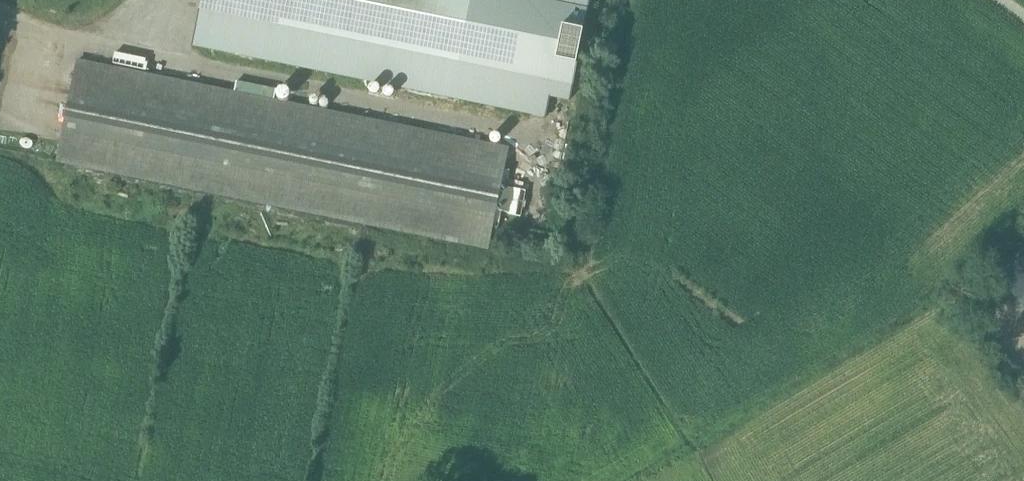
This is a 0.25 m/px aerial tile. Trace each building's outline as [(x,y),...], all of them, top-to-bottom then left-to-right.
[(193,46),(546,117),(550,97),(570,101),(590,0),(202,0),(193,46)] [(492,248),(512,149),(502,147),(502,148),(276,103),(278,91),(240,83),(237,95),(80,64),(61,161),(483,245),(482,246),(492,248)] [(998,278),(1023,312),(1023,258),(998,278)]
